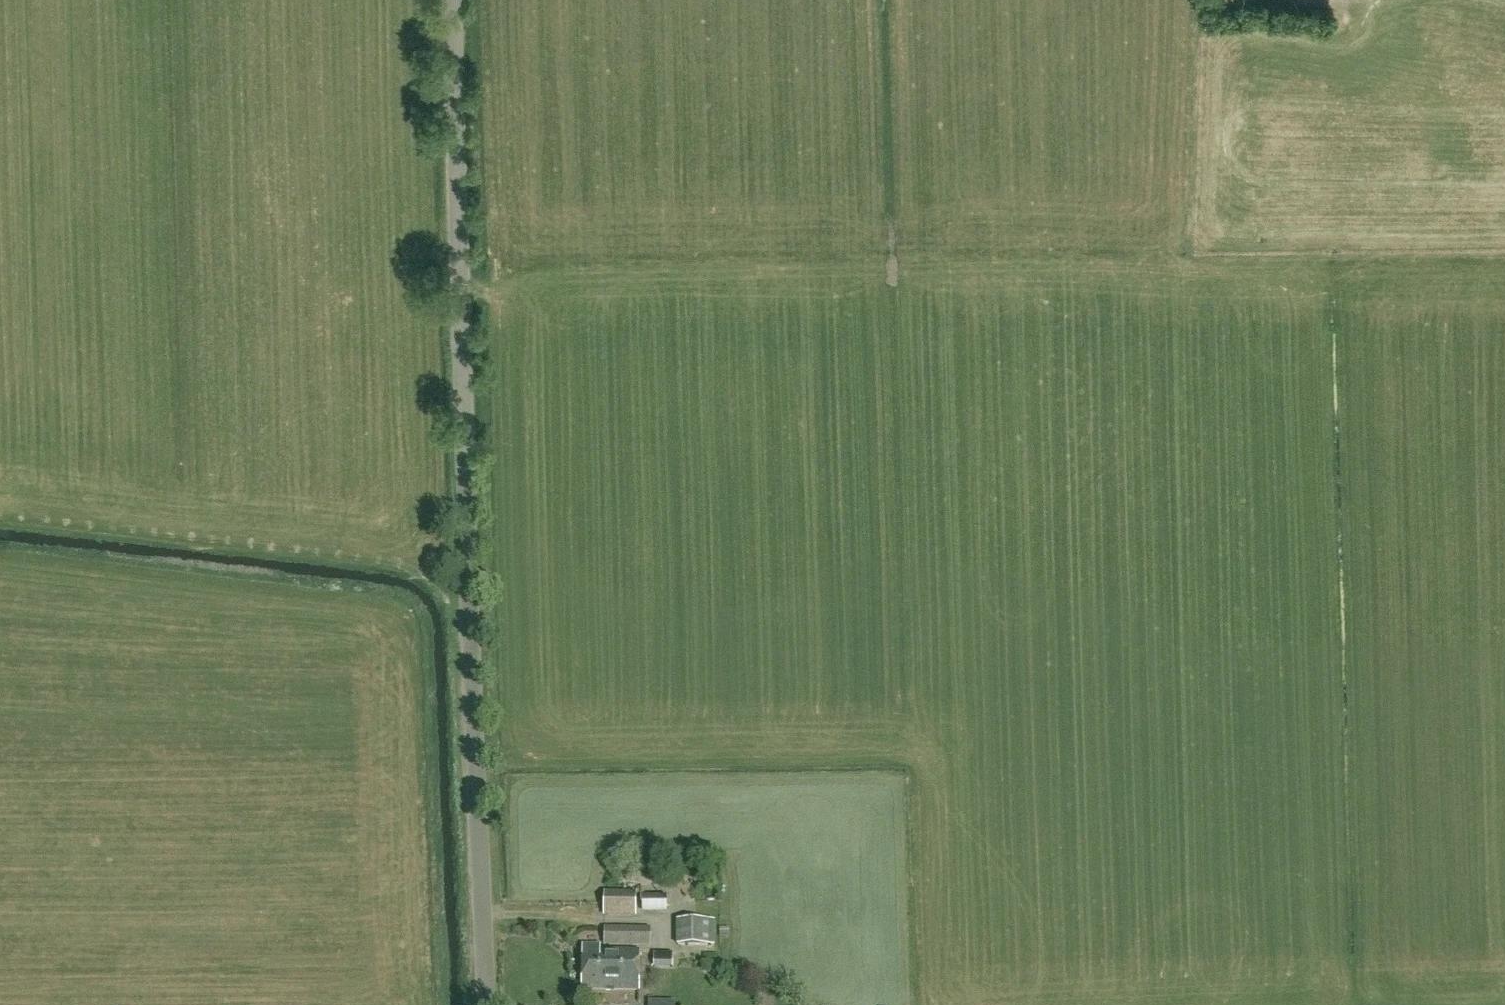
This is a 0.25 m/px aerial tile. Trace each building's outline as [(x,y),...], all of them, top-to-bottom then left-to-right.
[(605,893),(605,915),(636,915),(636,893),(605,893)] [(669,908),(669,894),(645,894),(644,908),(669,908)] [(714,920),(678,920),(678,944),(714,944),(714,920)] [(605,928),(604,944),(651,945),(651,929),(605,928)] [(582,989),(639,990),(640,950),(601,949),(601,945),(583,945),(582,989)] [(657,963),(671,963),(672,955),(657,955),(657,963)]
